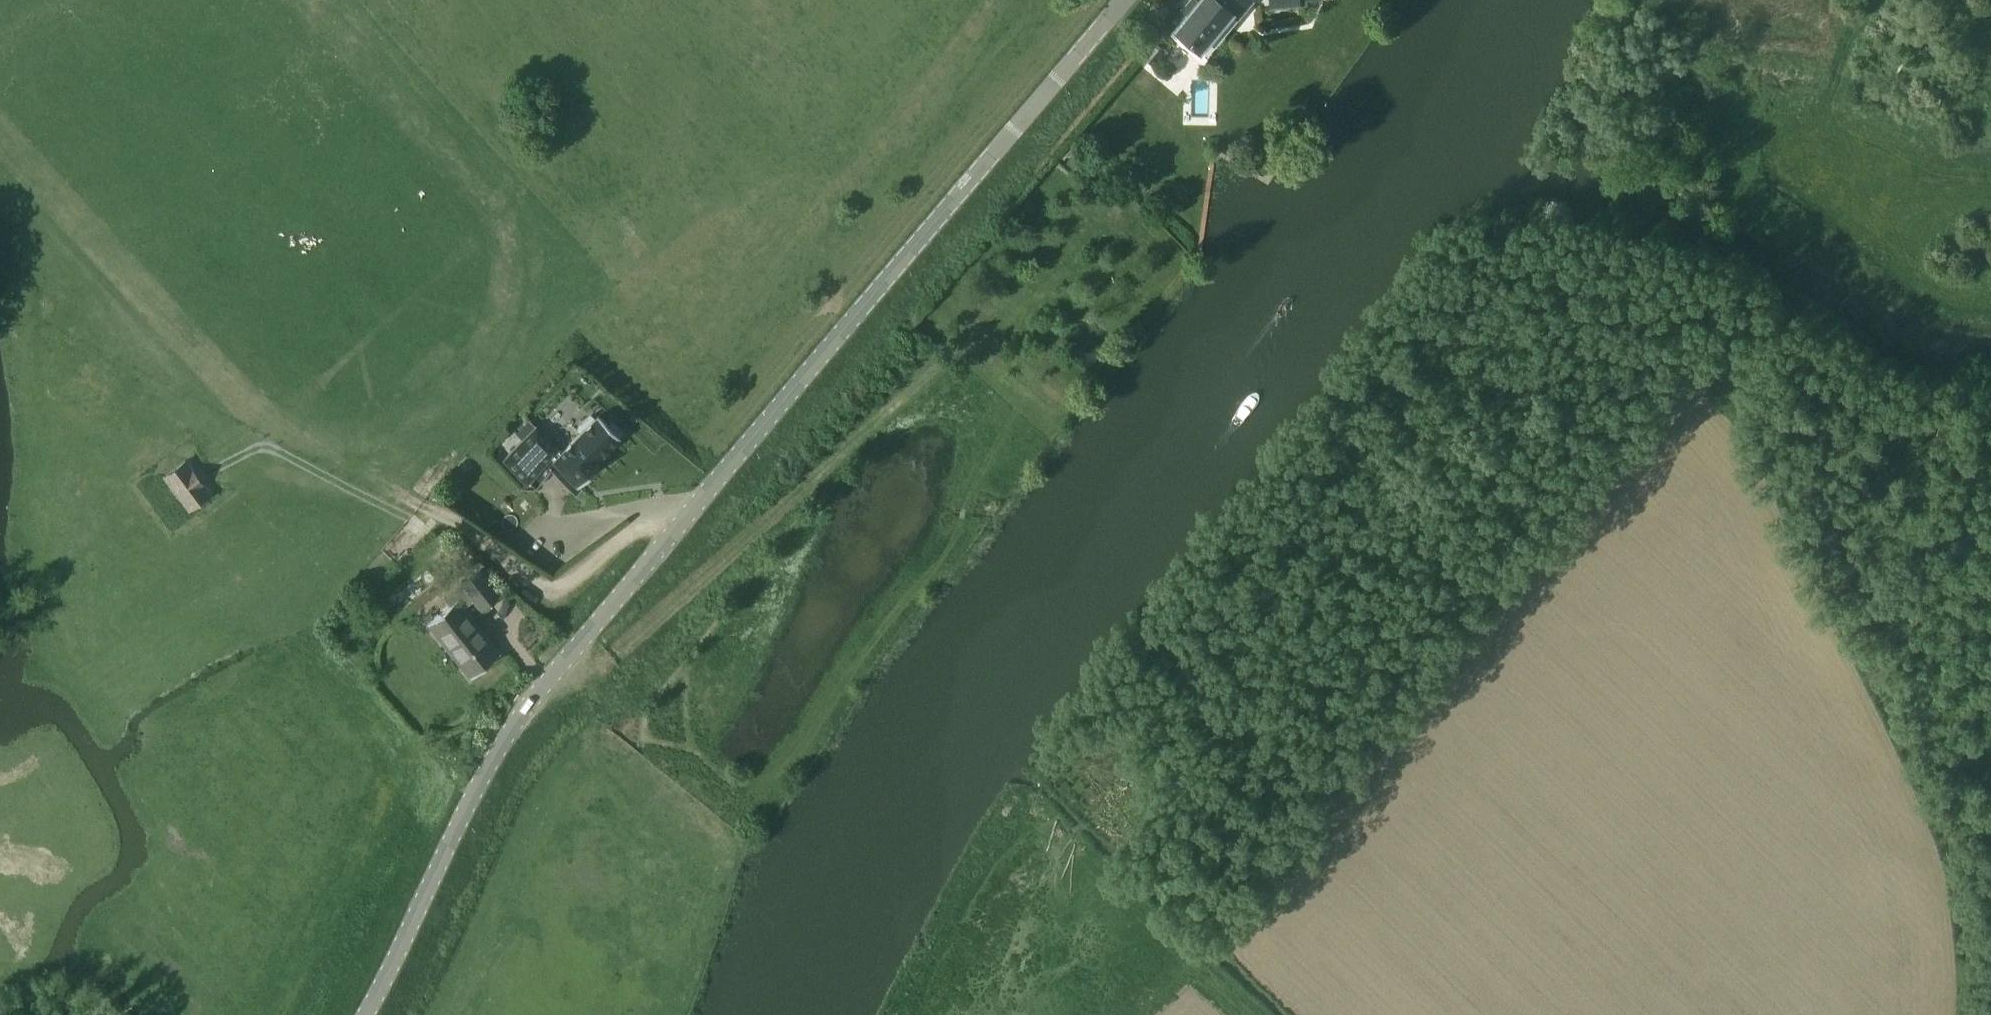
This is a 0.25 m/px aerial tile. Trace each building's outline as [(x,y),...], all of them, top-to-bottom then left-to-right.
[(1174,28),(1199,48),(1230,11),(1236,16),(1249,0),(1197,0),(1174,28)] [(1152,43),(1143,54),(1155,64),(1164,53),(1152,43)] [(1074,154),(1066,162),(1076,171),(1083,163),(1074,154)] [(598,460),(620,437),(619,436),(623,432),(612,422),(608,426),(598,415),(594,419),(591,416),(577,429),(581,433),(562,452),(530,420),(516,434),(523,440),(504,459),(526,481),(551,457),(554,459),(553,460),(577,484),(600,462),(598,460)] [(186,459),(163,476),(170,485),(192,468),(186,459)] [(461,584),(481,609),(500,594),(480,569),(461,584)] [(470,676),(500,652),(457,598),(427,621),(470,676)]
